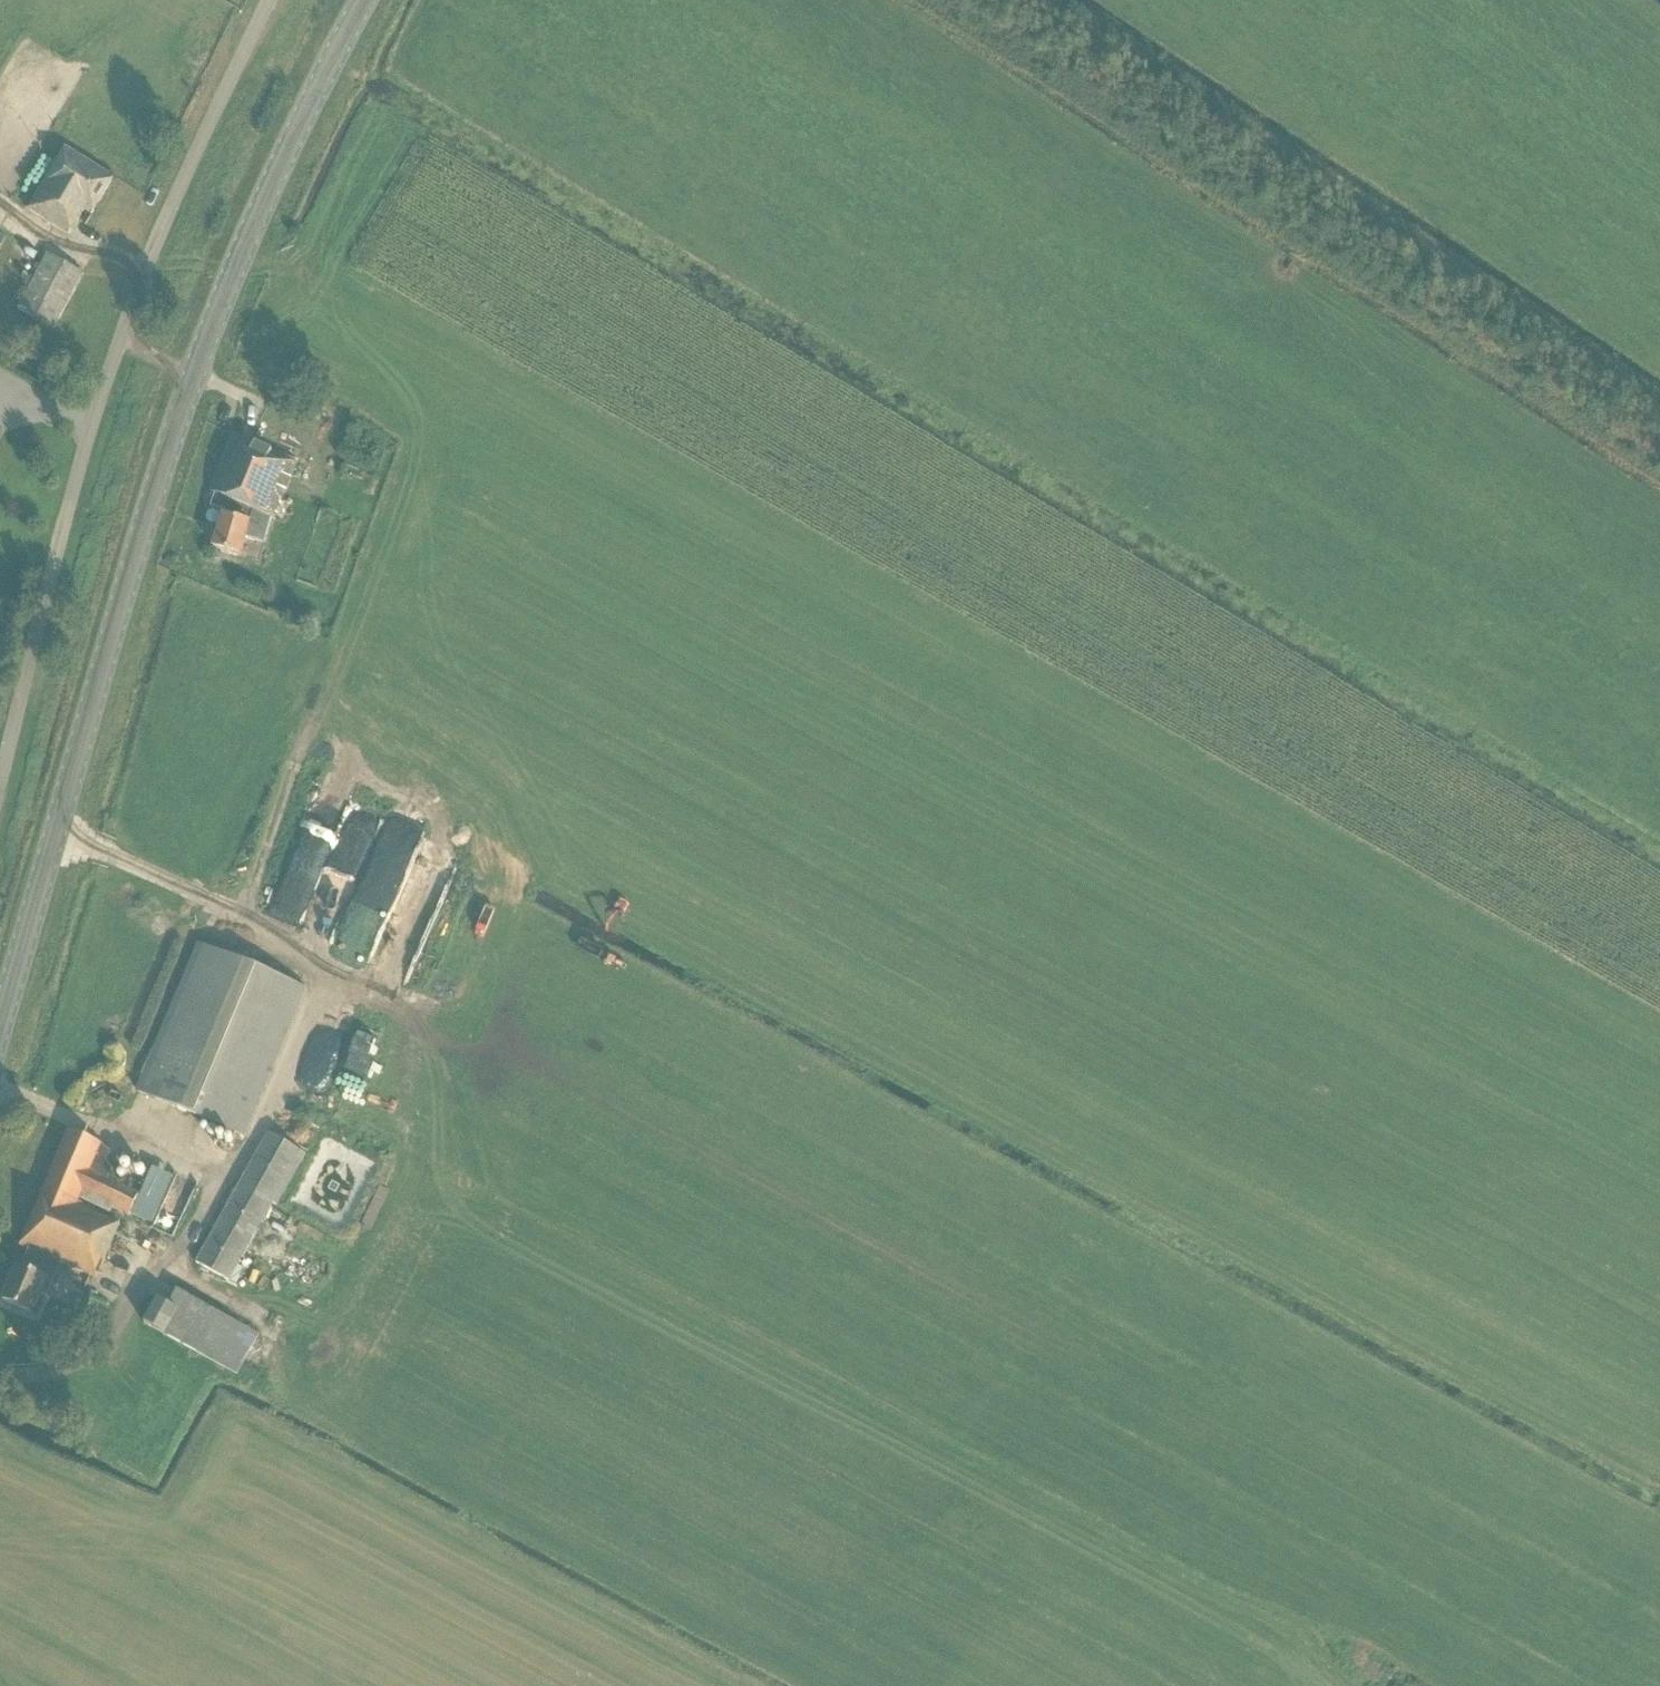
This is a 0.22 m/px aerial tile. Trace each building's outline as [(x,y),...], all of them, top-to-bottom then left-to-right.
[(27,209),(69,235),(84,210),(91,215),(114,178),(65,147),(27,209)] [(83,272),(46,254),(18,311),(56,329),(83,272)] [(213,548),(240,556),(245,538),(264,544),(272,518),(272,519),(297,463),(234,435),(211,491),(215,493),(211,507),(224,511),(213,548)] [(372,829),(340,817),(307,902),(318,907),(313,919),(333,927),(372,829)] [(368,860),(398,873),(415,836),(385,822),(368,860)] [(138,1092),(244,1136),(306,989),(200,944),(138,1092)] [(129,1214),(138,1192),(108,1179),(117,1155),(100,1148),(101,1145),(68,1131),(19,1246),(41,1255),(34,1272),(17,1265),(2,1300),(32,1312),(40,1293),(46,1296),(60,1262),(97,1277),(119,1222),(94,1212),(96,1207),(109,1212),(111,1207),(129,1214)] [(273,1202),(277,1204),(305,1153),(269,1133),(196,1264),(228,1282),(273,1202)] [(148,1164),(132,1214),(156,1222),(172,1172),(148,1164)] [(289,1272),(297,1259),(284,1252),(276,1265),(289,1272)] [(169,1305),(157,1299),(143,1325),(164,1337),(165,1335),(236,1375),(258,1335),(178,1290),(169,1305)]
